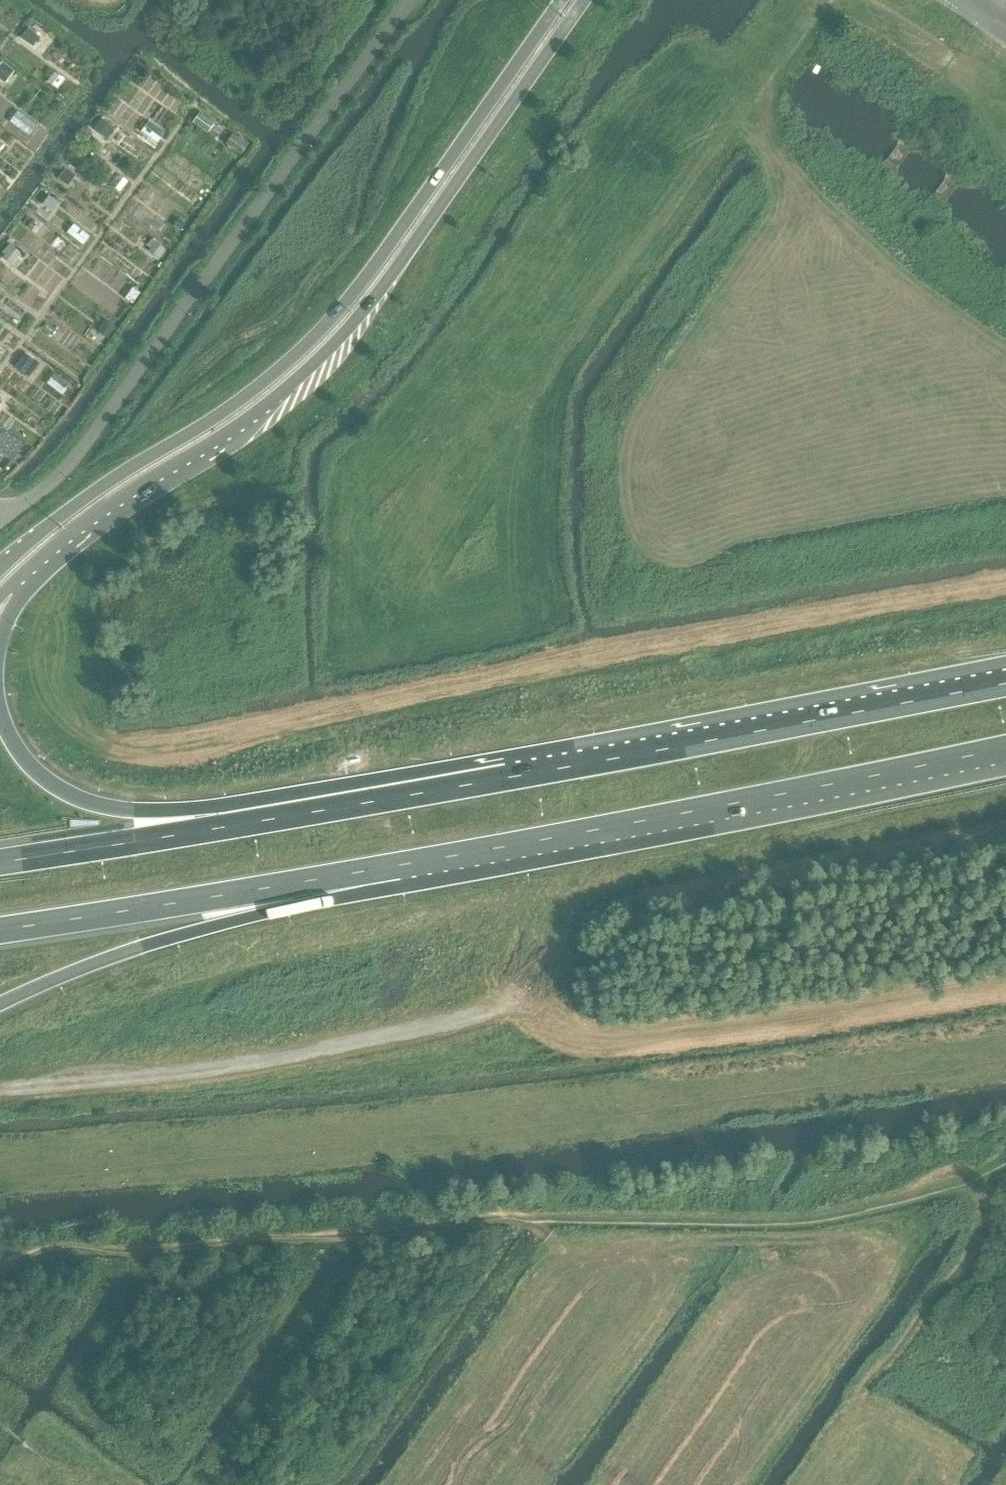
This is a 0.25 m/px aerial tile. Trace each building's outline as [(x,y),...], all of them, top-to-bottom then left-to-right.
[(27,28),(19,39),(30,47),(38,36),(27,28)] [(0,64),(0,81),(2,82),(12,70),(2,62),(0,64)] [(101,118),(92,129),(106,140),(114,128),(101,118)] [(241,155),(248,146),(233,135),(226,145),(241,155)] [(68,187),(75,176),(65,169),(57,179),(68,187)] [(48,197),(42,205),(51,212),(58,204),(48,197)] [(178,219),(173,227),(180,232),(185,224),(178,219)] [(32,222),(27,228),(32,231),(36,225),(32,222)] [(74,224),(66,233),(82,245),(90,236),(74,224)] [(150,248),(148,252),(159,260),(166,250),(151,239),(146,245),(150,248)] [(2,258),(11,265),(20,254),(9,244),(2,252),(5,255),(2,258)] [(132,287),(124,299),(132,304),(140,293),(132,287)] [(105,322),(97,334),(107,340),(114,327),(105,322)] [(24,354),(14,368),(25,375),(35,362),(24,354)]
